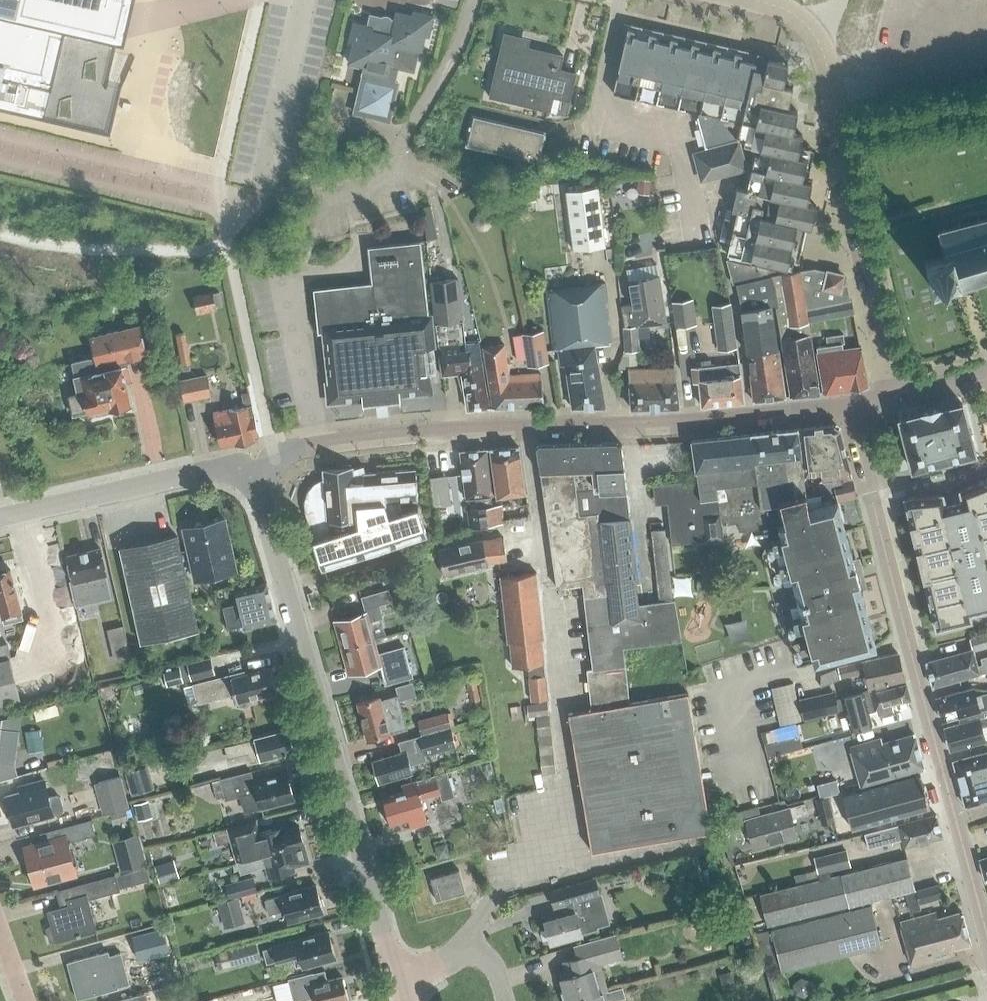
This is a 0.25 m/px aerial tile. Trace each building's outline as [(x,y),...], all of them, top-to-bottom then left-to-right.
[(108,135),(119,86),(131,62),(111,57),(120,19),(125,0),(0,0),(0,110),(108,135)] [(360,76),(362,76),(354,114),(389,122),(398,83),(395,83),(398,69),(414,73),(419,52),(421,52),(424,36),(428,37),(433,17),(412,12),(411,16),(396,12),(394,21),(370,15),(367,26),(353,23),(349,42),(353,43),(348,63),(363,66),(360,76)] [(811,228),(816,206),(806,204),(811,182),(802,180),(807,159),(803,158),(805,149),(799,147),(802,135),(792,133),(797,111),(787,109),(792,88),(783,86),(788,64),(767,59),(766,65),(710,52),(644,37),(645,33),(638,31),(637,36),(626,33),(612,93),(695,112),(696,120),(700,149),(739,139),(740,139),(744,140),(743,145),(756,148),(749,181),(747,190),(737,188),(732,210),(737,211),(727,254),(787,268),(796,225),(811,228)] [(489,97),(550,111),(563,55),(520,46),(522,37),(504,33),(489,97)] [(582,108),(585,94),(576,92),(573,106),(582,108)] [(560,98),(556,113),(566,115),(569,101),(560,98)] [(122,103),(120,110),(129,112),(131,105),(122,103)] [(473,116),(466,145),(538,162),(545,133),(473,116)] [(692,152),(700,183),(748,170),(740,139),(736,140),(700,150),(692,152)] [(649,195),(651,179),(638,178),(636,193),(649,195)] [(566,191),(573,250),(605,246),(598,187),(566,191)] [(437,238),(430,206),(422,208),(426,240),(437,238)] [(980,223),(979,219),(976,220),(977,224),(960,229),(959,224),(956,225),(957,230),(940,234),(937,225),(935,226),(938,235),(937,235),(943,256),(942,256),(923,261),(930,287),(954,281),(958,292),(961,291),(960,288),(973,284),(974,288),(977,287),(976,284),(986,280),(986,221),(980,223)] [(352,285),(313,289),(317,332),(318,333),(326,332),(332,395),(333,403),(362,400),(362,405),(376,404),(387,402),(400,401),(400,396),(428,393),(428,385),(424,347),(432,347),(420,241),(368,246),(372,283),(352,285)] [(741,263),(726,260),(729,271),(742,267),(741,263)] [(742,267),(744,274),(746,281),(753,279),(749,265),(741,263),(742,267)] [(760,277),(758,267),(749,265),(753,279),(760,277)] [(744,274),(742,267),(729,271),(730,278),(744,274)] [(770,275),(777,274),(776,271),(758,267),(760,277),(770,275)] [(799,271),(803,294),(806,309),(807,309),(850,301),(848,287),(841,286),(844,275),(827,271),(827,273),(809,269),(804,270),(799,271)] [(803,294),(799,271),(781,274),(770,276),(775,305),(780,338),(790,397),(819,393),(810,333),(806,309),(803,294)] [(737,283),(746,281),(744,274),(730,278),(732,284),(737,283)] [(635,327),(638,327),(666,323),(659,276),(628,281),(632,304),(621,306),(624,328),(635,326),(635,327)] [(775,305),(770,276),(737,284),(742,310),(775,305)] [(456,278),(429,282),(434,315),(442,376),(462,374),(467,410),(489,408),(477,341),(465,342),(456,278)] [(565,365),(572,408),(605,408),(594,345),(611,342),(604,283),(546,290),(552,336),(555,336),(556,349),(558,349),(560,366),(565,365)] [(192,296),(196,313),(216,309),(212,292),(192,296)] [(672,303),(676,327),(696,324),(692,300),(672,303)] [(851,301),(850,301),(807,309),(809,322),(854,313),(851,301)] [(711,306),(717,351),(737,348),(731,303),(711,306)] [(776,349),(770,305),(742,311),(746,340),(753,401),(785,398),(776,349)] [(114,411),(127,408),(126,404),(130,403),(125,381),(122,382),(120,372),(129,370),(126,359),(146,355),(139,325),(90,337),(95,357),(72,362),(75,376),(74,376),(78,393),(74,394),(78,414),(89,411),(89,412),(109,408),(113,407),(114,411)] [(622,328),(624,352),(639,351),(638,327),(635,327),(624,328),(622,328)] [(521,334),(526,367),(549,363),(544,331),(521,334)] [(175,334),(181,366),(191,364),(185,332),(175,334)] [(827,346),(817,347),(824,393),(869,387),(861,347),(859,347),(859,348),(843,351),(842,345),(845,344),(843,335),(826,337),(827,346)] [(483,348),(492,408),(544,406),(541,374),(508,376),(504,345),(483,348)] [(691,368),(693,383),(699,382),(702,407),(743,403),(738,363),(711,366),(710,360),(701,361),(701,367),(691,368)] [(675,381),(674,367),(628,368),(629,382),(631,409),(678,408),(676,381),(675,381)] [(211,396),(207,375),(179,380),(183,401),(211,396)] [(241,394),(244,406),(214,413),(220,446),(235,443),(235,444),(254,440),(252,433),(257,432),(249,393),(241,394)] [(975,454),(962,404),(898,419),(912,469),(975,454)] [(834,425),(797,429),(803,474),(821,473),(821,479),(851,476),(839,429),(834,425)] [(738,530),(777,526),(804,519),(807,509),(803,474),(797,429),(751,434),(691,441),(697,479),(652,485),(654,496),(666,495),(671,544),(722,538),(720,524),(738,522),(738,530)] [(674,599),(637,605),(635,582),(637,582),(621,445),(621,444),(536,446),(540,473),(556,588),(582,584),(592,668),(586,669),(591,709),(568,713),(591,851),(711,831),(687,693),(629,703),(623,647),(681,640),(674,599)] [(490,449),(494,499),(513,496),(522,496),(522,495),(518,447),(490,449)] [(491,496),(486,450),(460,452),(466,499),(476,497),(478,509),(468,510),(470,528),(480,527),(496,525),(493,507),(491,496)] [(304,502),(305,512),(313,540),(312,540),(321,570),(427,536),(418,507),(403,512),(400,502),(418,501),(415,469),(365,473),(363,466),(351,470),(350,464),(339,465),(339,468),(322,469),(323,478),(322,479),(313,484),(307,492),(304,502)] [(446,465),(430,468),(436,501),(451,498),(446,465)] [(960,489),(963,500),(944,505),(941,494),(905,498),(939,630),(974,621),(972,613),(986,609),(986,478),(960,489)] [(830,484),(834,499),(856,495),(852,480),(830,484)] [(777,526),(806,634),(814,663),(876,647),(837,501),(807,509),(804,519),(777,526)] [(493,507),(496,525),(503,524),(501,506),(493,507)] [(445,531),(457,529),(455,519),(443,521),(445,531)] [(224,520),(183,529),(195,580),(236,571),(224,520)] [(650,530),(658,600),(672,599),(664,528),(650,530)] [(177,536),(120,548),(140,642),(197,630),(177,536)] [(506,560),(502,537),(481,540),(438,550),(444,576),(486,565),(486,562),(506,560)] [(100,548),(67,556),(73,582),(69,583),(73,600),(95,595),(96,599),(108,596),(103,577),(105,576),(106,576),(106,574),(100,548)] [(21,611),(10,569),(0,572),(0,616),(1,616),(3,624),(23,619),(21,611)] [(512,667),(527,665),(529,677),(528,677),(530,701),(546,700),(544,676),(542,663),(543,663),(540,639),(542,639),(535,573),(500,576),(507,642),(509,642),(512,667)] [(275,621),(266,583),(254,586),(253,580),(233,585),(238,603),(223,607),(228,628),(243,624),(244,628),(275,621)] [(365,613),(334,622),(341,648),(373,639),(368,622),(383,618),(379,605),(392,602),(388,589),(361,597),(365,613)] [(717,614),(696,606),(686,634),(707,641),(717,614)] [(114,664),(131,660),(122,626),(106,630),(114,664)] [(973,651),(986,647),(986,633),(969,638),(973,651)] [(373,639),(341,648),(348,674),(380,665),(385,685),(412,677),(409,666),(404,649),(392,652),(378,656),(373,639)] [(0,644),(0,655),(12,652),(9,642),(0,644)] [(933,687),(986,672),(986,657),(981,658),(983,666),(977,668),(972,650),(926,662),(933,687)] [(903,680),(897,653),(862,661),(863,661),(838,667),(840,677),(851,674),(865,671),(868,687),(903,680)] [(19,700),(9,658),(0,660),(0,705),(19,700)] [(188,663),(191,679),(215,673),(211,658),(188,663)] [(197,704),(234,694),(237,706),(245,707),(252,702),(251,698),(278,692),(272,667),(245,674),(244,671),(192,684),(197,704)] [(166,687),(183,683),(179,670),(163,674),(166,687)] [(469,697),(478,696),(475,678),(465,680),(469,697)] [(771,688),(779,725),(801,721),(792,683),(771,688)] [(891,705),(910,700),(906,684),(871,692),(870,688),(841,696),(850,730),(871,725),(868,712),(875,710),(877,714),(893,710),(891,705)] [(942,721),(986,709),(986,693),(980,695),(982,701),(977,702),(973,688),(936,698),(942,721)] [(798,700),(803,720),(839,712),(834,691),(798,700)] [(357,703),(367,740),(390,734),(407,729),(398,695),(380,700),(380,697),(357,703)] [(528,718),(548,715),(546,703),(527,705),(528,718)] [(950,751),(985,741),(981,727),(986,725),(986,711),(962,717),(963,723),(944,728),(950,751)] [(17,776),(14,766),(21,714),(14,713),(14,717),(7,716),(7,719),(1,718),(1,720),(0,720),(0,781),(17,776)] [(418,721),(421,735),(450,727),(447,714),(418,721)] [(419,736),(397,742),(400,753),(373,760),(379,783),(411,773),(409,765),(426,761),(425,755),(456,747),(451,728),(419,737),(419,736)] [(785,754),(778,728),(761,733),(767,758),(785,754)] [(288,731),(254,739),(225,747),(228,757),(248,752),(251,763),(294,752),(288,731)] [(849,748),(860,787),(924,769),(914,734),(882,744),(881,739),(849,748)] [(843,738),(815,746),(822,772),(850,764),(843,738)] [(959,784),(986,776),(986,752),(953,761),(959,784)] [(99,797),(91,799),(96,816),(129,807),(114,755),(108,756),(106,757),(112,779),(95,783),(99,797)] [(145,768),(125,774),(131,796),(152,790),(145,768)] [(228,778),(212,782),(216,798),(224,796),(225,801),(241,797),(245,812),(260,808),(260,809),(294,799),(287,773),(253,783),(250,772),(228,778)] [(420,799),(423,798),(440,793),(442,801),(454,797),(446,772),(435,775),(435,776),(402,785),(404,792),(383,798),(390,824),(410,818),(412,827),(427,822),(420,799)] [(842,795),(851,829),(929,808),(920,774),(842,795)] [(959,784),(965,806),(986,801),(986,776),(959,784)] [(816,784),(819,798),(839,794),(835,779),(816,784)] [(49,799),(43,780),(25,785),(26,790),(5,796),(13,826),(53,816),(53,814),(60,812),(62,809),(59,798),(56,796),(49,799)] [(830,798),(832,805),(839,803),(838,796),(830,798)] [(497,814),(505,811),(501,798),(493,801),(497,814)] [(817,803),(821,823),(834,821),(829,800),(817,803)] [(138,821),(151,818),(148,802),(134,805),(138,821)] [(745,819),(753,848),(797,836),(792,818),(807,813),(804,803),(789,807),(745,819)] [(841,810),(839,803),(832,805),(833,812),(841,810)] [(841,810),(833,812),(835,819),(843,817),(841,810)] [(113,824),(128,820),(126,811),(110,815),(113,824)] [(867,846),(885,841),(901,837),(904,846),(942,837),(936,814),(898,824),(898,825),(882,829),(864,834),(867,846)] [(33,878),(35,884),(74,874),(66,843),(95,835),(91,820),(44,832),(48,849),(27,855),(29,862),(25,864),(29,879),(33,878)] [(237,863),(247,860),(303,845),(304,845),(299,827),(283,832),(281,827),(257,834),(254,821),(227,828),(227,830),(218,833),(221,844),(230,841),(237,863)] [(140,833),(117,839),(125,871),(148,864),(140,833)] [(247,860),(237,863),(236,863),(240,874),(266,866),(270,878),(294,871),(293,867),(308,862),(303,845),(247,860)] [(814,858),(818,875),(850,867),(846,850),(814,858)] [(686,871),(699,868),(697,855),(683,858),(686,871)] [(914,889),(907,858),(759,895),(767,926),(914,889)] [(159,884),(171,880),(165,863),(154,867),(159,884)] [(134,884),(149,880),(146,868),(131,872),(134,884)] [(430,879),(437,900),(465,893),(459,871),(430,879)] [(56,941),(56,942),(96,931),(87,900),(120,891),(116,876),(60,891),(64,907),(48,912),(52,926),(49,927),(46,929),(50,942),(53,942),(56,941)] [(253,878),(226,885),(229,899),(238,897),(256,891),(253,878)] [(567,915),(545,921),(550,943),(581,934),(598,930),(597,928),(596,925),(605,923),(597,895),(599,895),(595,879),(550,892),(554,907),(564,905),(567,915)] [(915,890),(919,905),(942,898),(938,884),(915,890)] [(316,886),(280,896),(265,901),(269,915),(284,911),(287,922),(323,912),(316,886)] [(237,899),(221,904),(227,927),(244,922),(237,899)] [(770,930),(780,970),(880,946),(870,905),(770,930)] [(731,928),(743,925),(738,910),(727,914),(731,928)] [(937,912),(900,922),(912,967),(955,955),(953,949),(970,945),(961,912),(938,918),(937,912)] [(138,960),(168,952),(162,929),(132,937),(138,960)] [(295,941),(272,947),(272,948),(263,950),(267,963),(290,957),(293,968),(299,966),(299,968),(336,958),(328,932),(295,941)] [(567,1000),(572,1000),(594,995),(608,991),(600,963),(618,958),(612,935),(575,946),(578,958),(563,962),(565,970),(558,972),(567,1000)] [(235,966),(239,965),(259,959),(255,942),(230,949),(235,966)] [(67,963),(77,999),(117,988),(117,987),(129,984),(120,953),(109,956),(107,952),(67,963)] [(714,979),(733,973),(729,961),(710,967),(714,979)] [(287,979),(293,1000),(298,1000),(314,997),(315,1000),(348,1000),(342,977),(327,981),(325,970),(287,979)] [(572,1000),(614,1000),(625,998),(622,987),(608,991),(594,995),(572,1000)]
